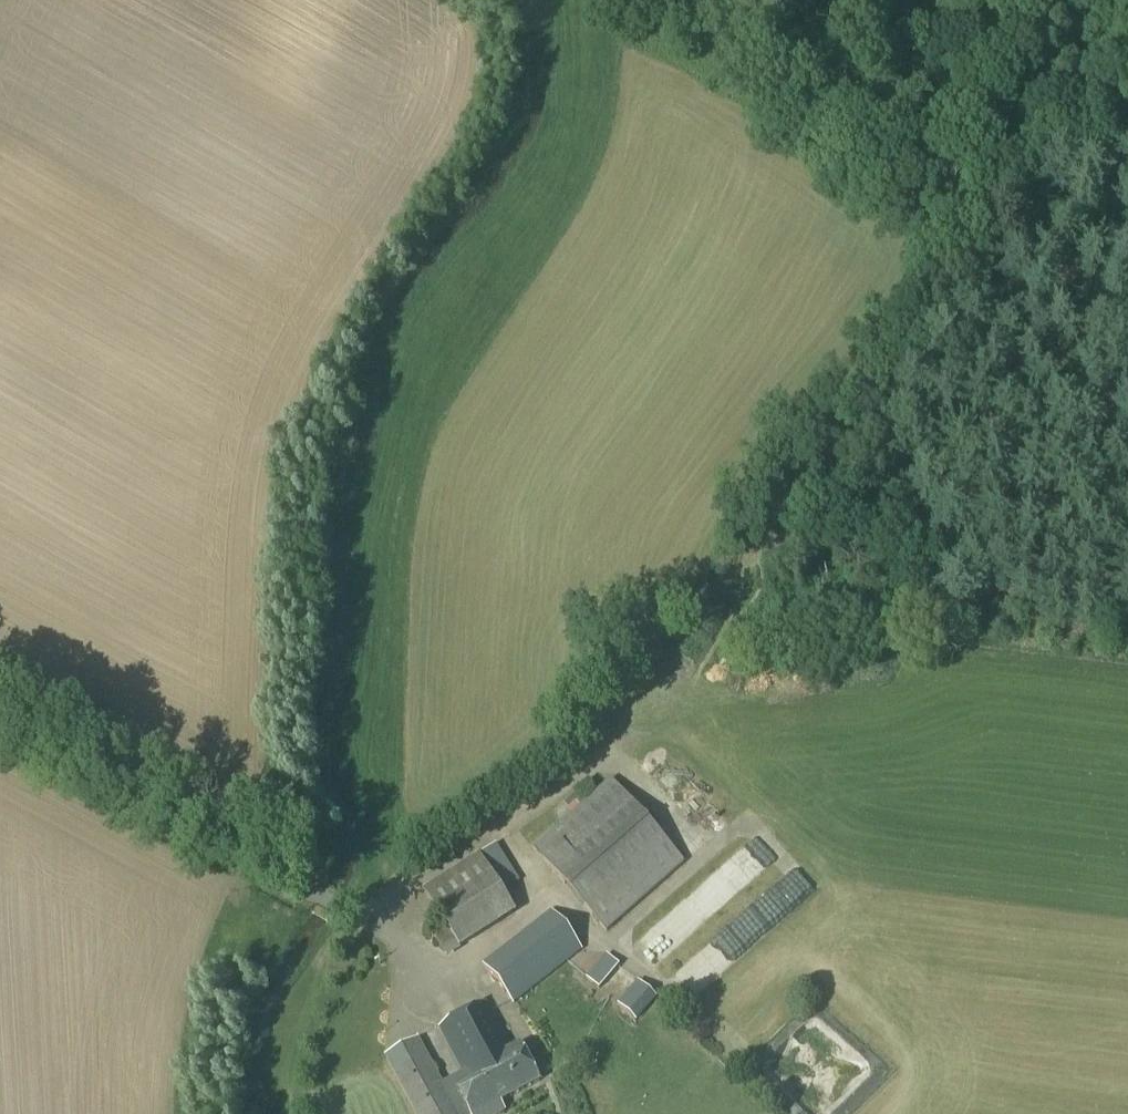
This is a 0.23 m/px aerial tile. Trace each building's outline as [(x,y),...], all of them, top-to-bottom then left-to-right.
[(607,932),(684,862),(611,779),(532,849),(607,932)] [(447,958),(516,914),(514,910),(520,906),(486,851),(423,890),(443,924),(431,933),(447,958)] [(515,1005),(584,951),(550,910),(482,963),(515,1005)] [(606,956),(586,979),(599,991),(620,967),(606,956)] [(636,1022),(657,998),(639,981),(618,1006),(636,1022)] [(487,1004),(439,1029),(463,1074),(446,1084),(419,1039),(385,1058),(415,1113),(500,1113),(504,1112),(500,1103),(540,1082),(520,1046),(512,1050),(487,1004)] [(831,1068),(815,1047),(803,1056),(794,1044),(772,1062),(787,1082),(799,1073),(809,1085),(831,1068)]
